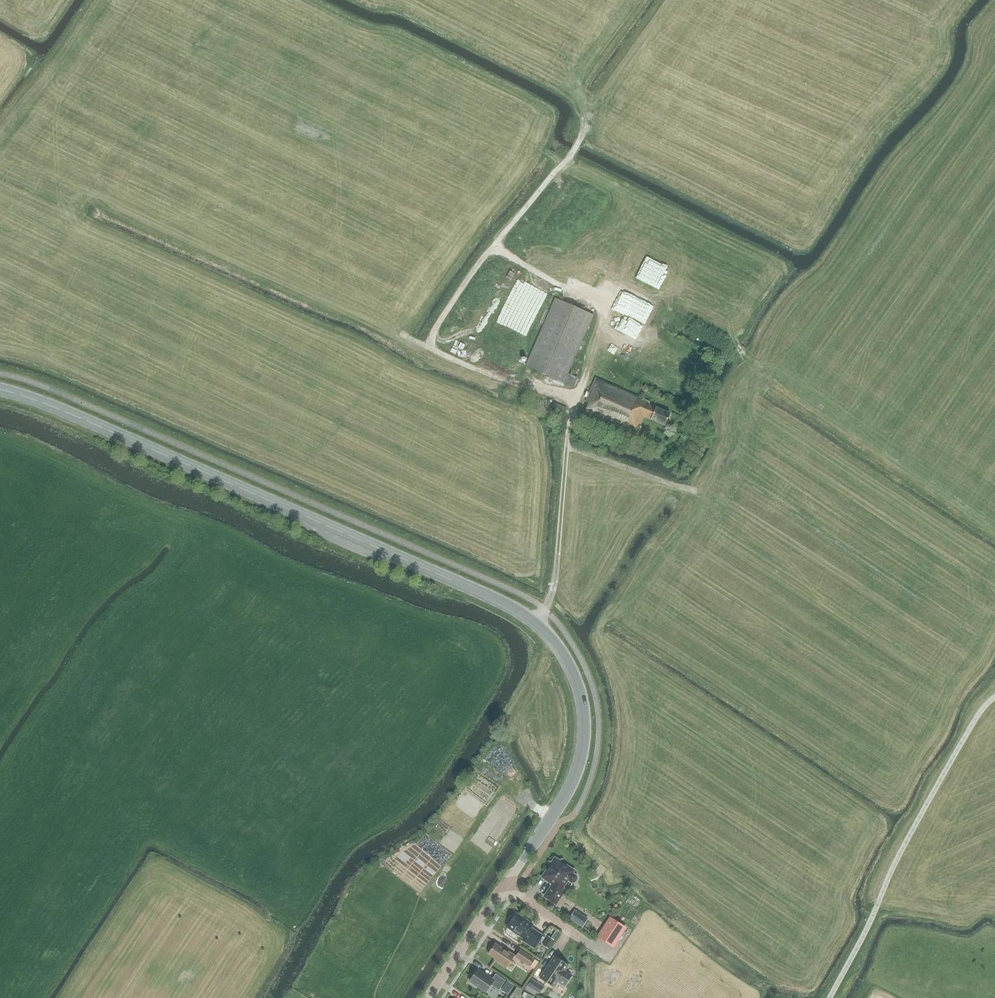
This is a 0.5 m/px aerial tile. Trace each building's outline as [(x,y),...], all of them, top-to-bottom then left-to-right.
[(526,365),(574,386),(577,378),(567,374),(593,315),(555,299),(526,365)] [(643,416),(664,425),(669,413),(648,404),(649,402),(595,378),(585,402),(588,403),(584,411),(636,434),(643,416)] [(554,403),(551,409),(564,415),(567,408),(554,403)] [(565,890),(562,888),(567,880),(572,883),(575,883),(578,879),(577,875),(572,872),(573,871),(563,864),(562,859),(557,860),(555,859),(553,861),(548,862),(549,867),(542,877),(551,882),(550,883),(550,886),(551,887),(545,896),(556,903),(565,890)] [(582,927),(586,920),(588,918),(575,909),(569,918),(582,927)] [(521,940),(534,948),(542,936),(530,928),(532,924),(516,913),(513,917),(510,917),(508,921),(508,923),(506,927),(522,938),(521,940)] [(598,937),(612,946),(624,928),(610,918),(598,937)] [(585,929),(593,935),(596,938),(598,935),(595,933),(598,929),(589,923),(585,929)] [(553,928),(548,935),(555,939),(559,932),(553,928)] [(548,937),(543,945),(548,948),(553,940),(551,938),(548,937)] [(502,947),(501,948),(495,944),(488,954),(495,958),(494,959),(506,967),(514,955),(502,947)] [(529,966),(533,959),(520,950),(515,957),(529,966)] [(535,956),(541,960),(544,955),(539,951),(535,956)] [(540,978),(554,987),(557,982),(564,986),(571,975),(565,971),(568,966),(554,956),(540,978)] [(539,962),(535,959),(530,967),(534,969),(539,962)] [(478,970),(477,969),(469,981),(470,982),(470,981),(486,992),(493,980),(478,970)] [(500,977),(496,983),(505,988),(504,991),(508,994),(513,985),(500,977)] [(539,994),(544,986),(532,979),(527,986),(539,994)]
